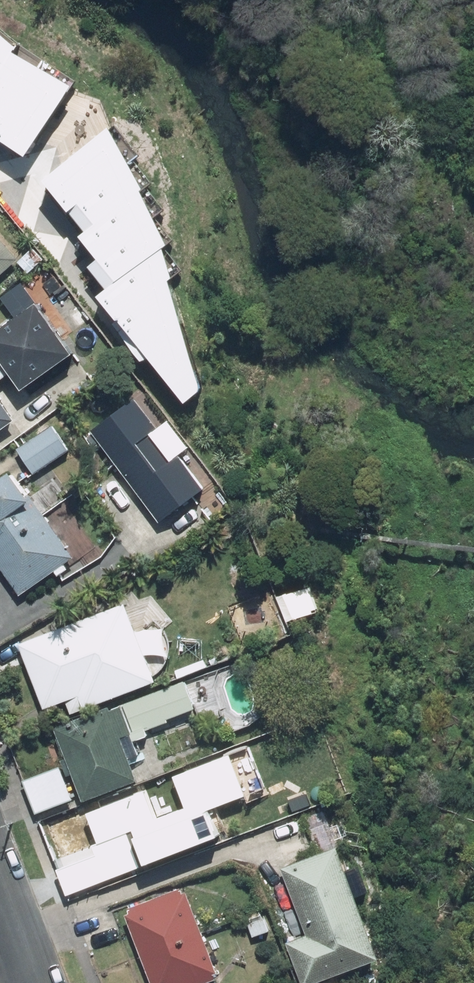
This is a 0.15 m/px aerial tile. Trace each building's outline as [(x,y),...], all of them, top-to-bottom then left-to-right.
[(0,33),(0,142),(23,156),(70,87),(12,52),(16,45),(0,33)] [(107,128),(40,182),(65,212),(85,231),(78,236),(94,259),(83,266),(104,290),(165,244),(107,128)] [(0,235),(0,279),(22,259),(0,235)] [(170,278),(161,250),(95,296),(182,405),(198,391),(166,283),(170,278)] [(0,333),(0,353),(27,391),(78,356),(42,304),(0,333)] [(0,396),(0,430),(16,419),(0,396)] [(155,429),(135,400),(92,431),(158,522),(203,490),(179,456),(188,450),(167,421),(155,429)] [(20,450),(36,475),(71,452),(55,428),(20,450)] [(22,596),(77,557),(19,474),(0,487),(0,564),(22,596)] [(160,683),(130,604),(22,643),(47,710),(72,701),(77,713),(160,683)] [(188,681),(124,706),(114,710),(113,708),(57,729),(86,803),(142,781),(125,739),(135,735),(199,710),(188,681)] [(229,754),(170,777),(197,844),(217,836),(207,812),(246,796),(229,754)] [(38,814),(75,801),(63,766),(25,780),(38,814)] [(100,843),(55,860),(59,870),(56,870),(65,895),(197,844),(182,810),(157,819),(146,791),(88,813),(100,843)] [(339,846),(282,868),(308,934),(287,942),(304,982),(313,982),(382,955),(339,846)] [(125,909),(154,982),(203,982),(221,976),(185,886),(125,909)]
